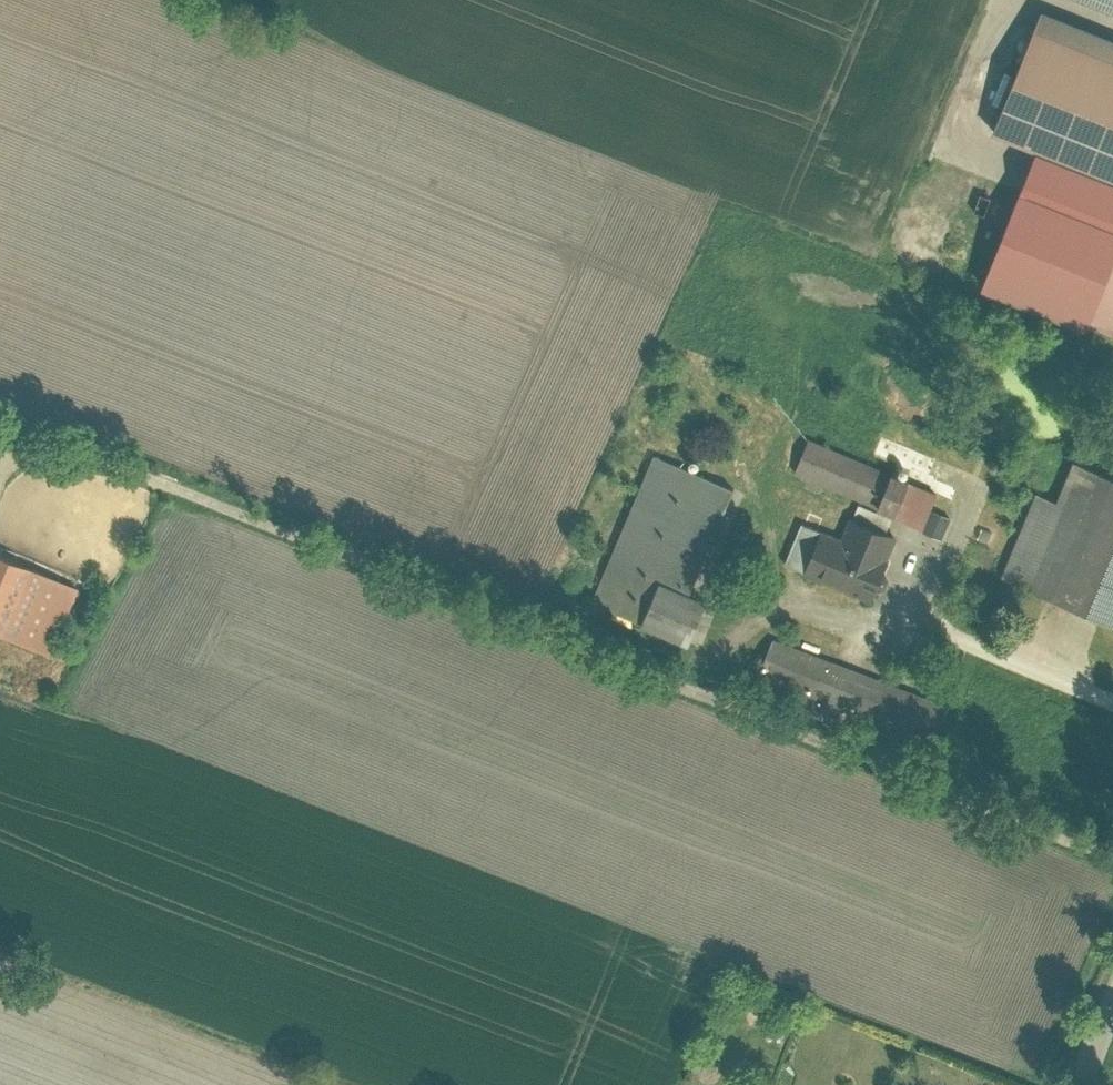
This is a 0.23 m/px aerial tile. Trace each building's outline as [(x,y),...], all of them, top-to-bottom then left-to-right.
[(1034,0),(1020,0),(976,115),(1112,167),(1112,30),(1034,0)] [(712,470),(634,438),(575,585),(674,625),(690,586),(668,577),(712,470)] [(923,523),(936,487),(802,439),(789,474),(923,523)] [(1056,445),(1040,486),(1017,477),(983,562),(1112,614),(1112,468),(1056,445)] [(893,537),(807,505),(785,564),(872,596),(893,537)] [(927,508),(921,530),(941,535),(947,513),(927,508)] [(0,551),(0,631),(44,650),(73,584),(0,551)] [(871,702),(880,678),(768,634),(754,669),(828,698),(832,687),(871,702)]
